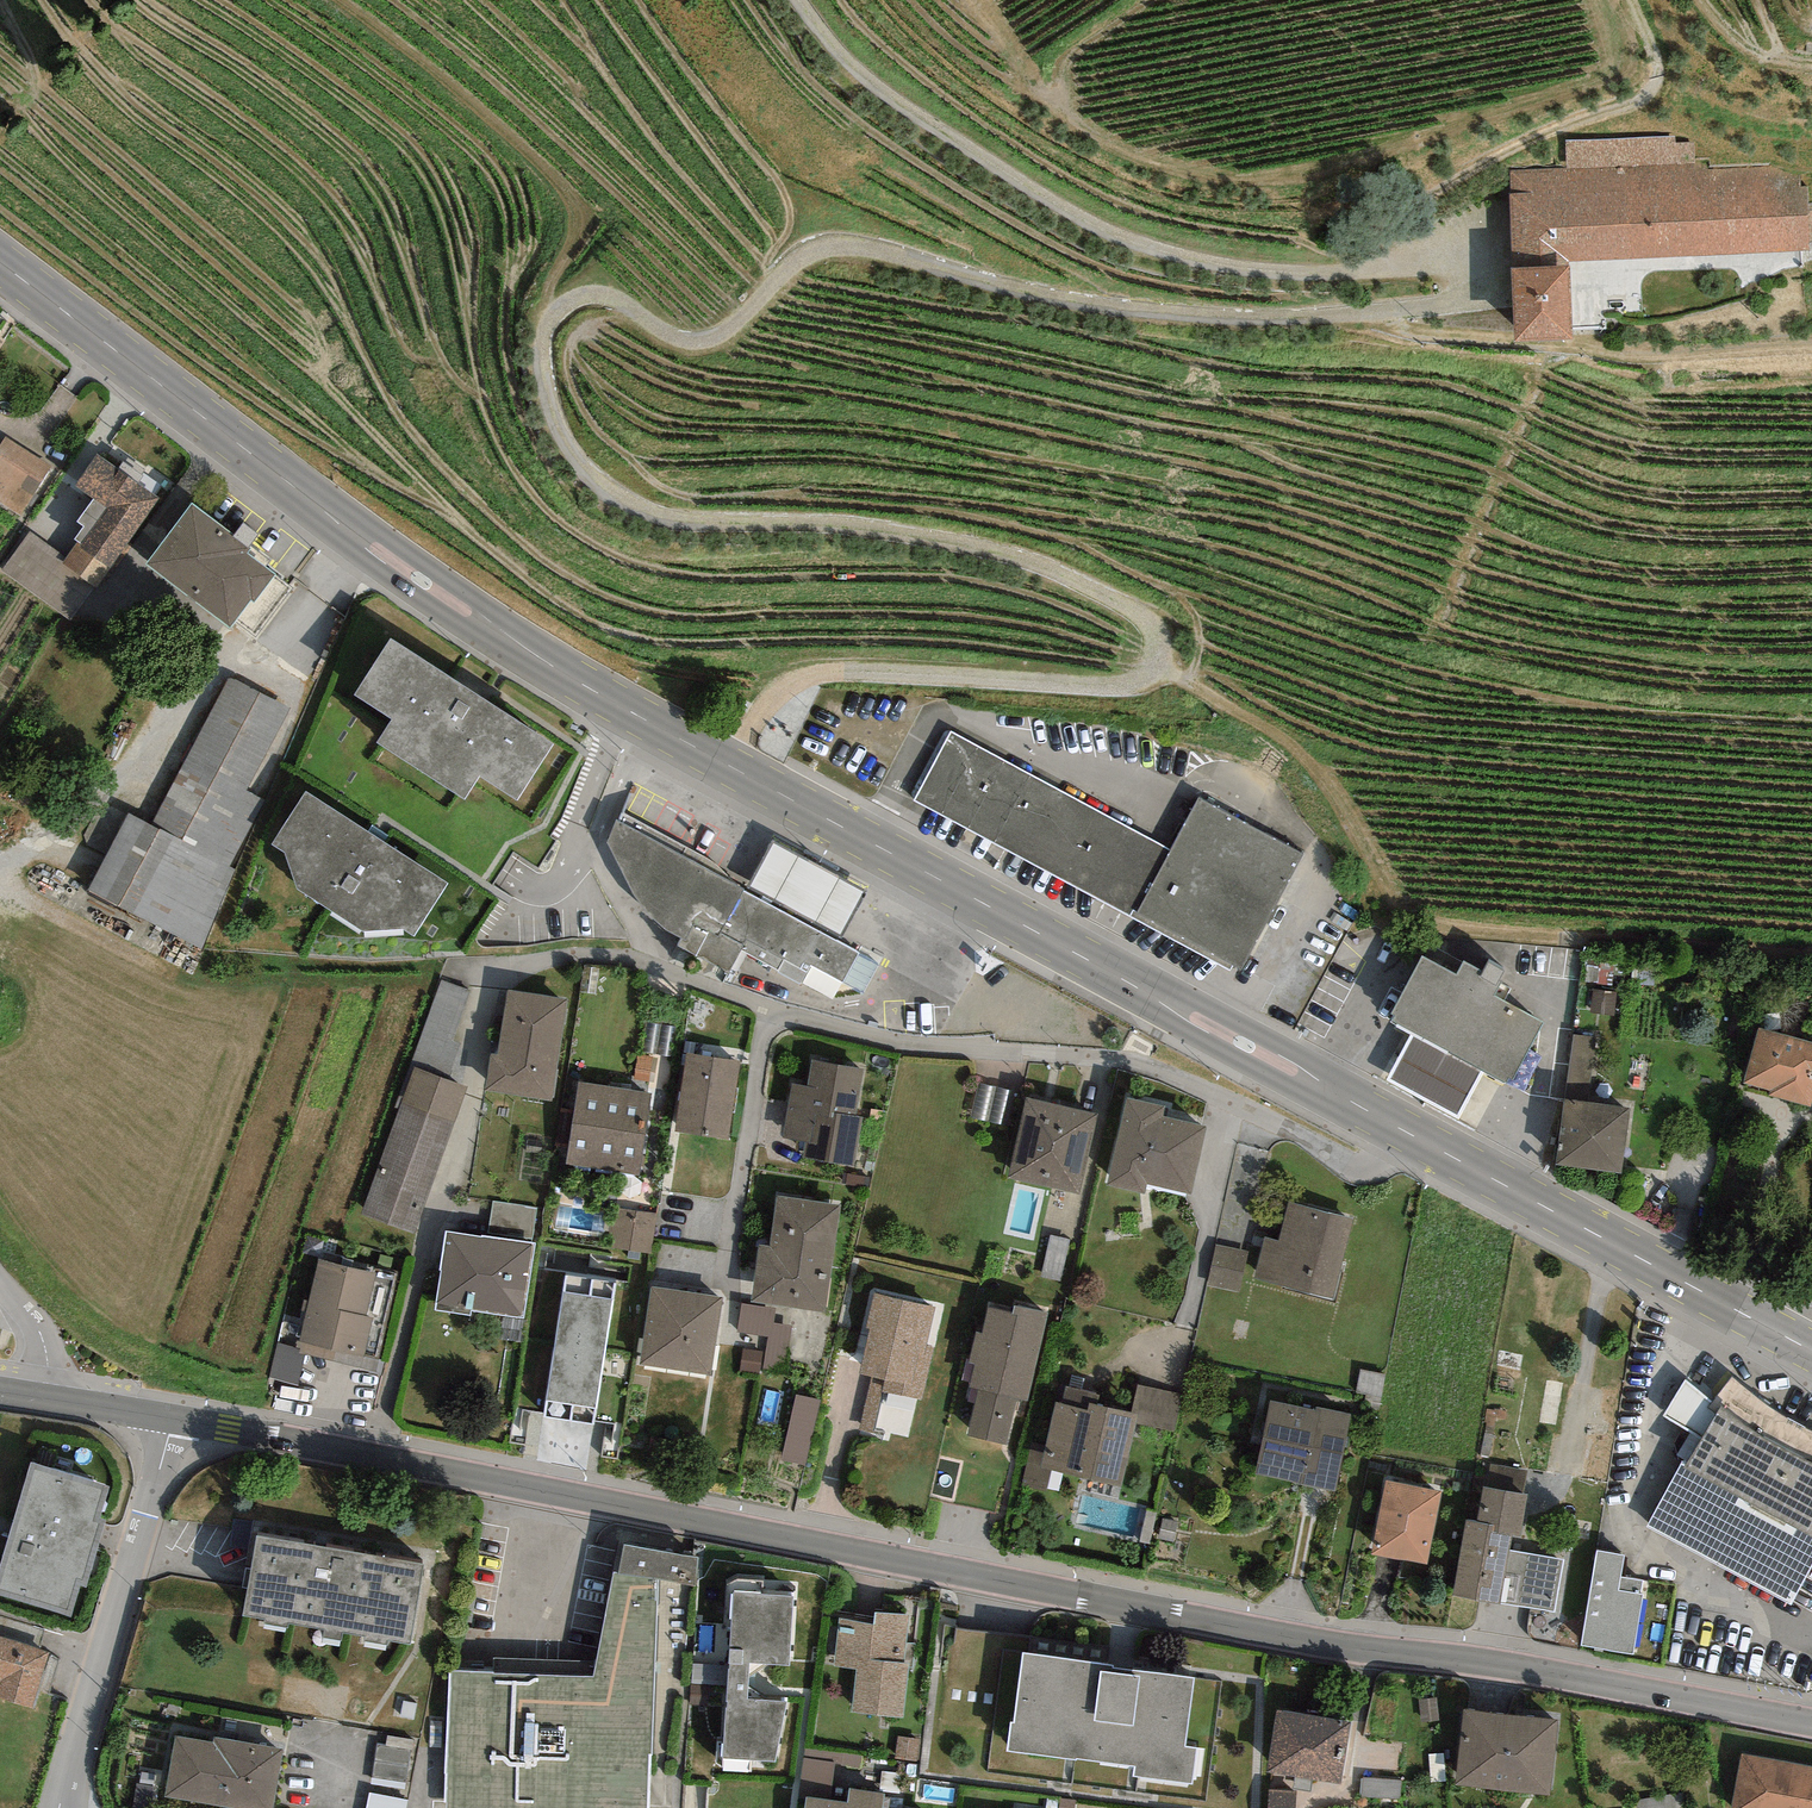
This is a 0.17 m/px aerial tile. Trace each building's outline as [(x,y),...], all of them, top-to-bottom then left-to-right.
[(1568,168),(1696,164),(1696,142),(1675,143),(1676,136),(1567,140),(1568,168)] [(1515,340),(1573,339),(1570,262),(1809,250),(1809,242),(1808,204),(1807,187),(1799,184),(1800,174),(1771,165),(1708,169),(1708,164),(1696,164),(1568,168),(1510,170),(1513,268),(1510,268),(1515,340)] [(3,443),(0,448),(0,508),(19,520),(49,471),(3,443)] [(164,496),(96,450),(72,485),(93,498),(78,520),(87,526),(67,555),(30,530),(3,570),(79,621),(164,496)] [(192,504),(145,564),(228,628),(251,599),(254,602),(275,576),(247,554),(251,549),(248,548),(233,536),(192,504)] [(243,523),(233,536),(248,548),(258,535),(243,523)] [(556,742),(390,637),(353,695),(392,720),(378,743),(465,798),(477,779),(517,804),(556,742)] [(289,707),(228,679),(150,828),(130,814),(92,889),(201,949),(237,873),(230,870),(264,799),(246,792),(289,707)] [(1173,851),(947,729),(908,801),(1235,978),(1301,856),(1200,802),(1173,851)] [(447,884),(307,794),(271,844),(284,851),(298,890),(363,934),(400,929),(412,937),(447,884)] [(745,894),(616,825),(607,842),(649,925),(729,968),(740,947),(846,1004),(861,1002),(870,994),(882,968),(837,946),(850,921),(863,895),(772,846),(758,871),(745,894)] [(1490,990),(1454,971),(1448,982),(1407,961),(1375,1023),(1408,1040),(1394,1068),(1386,1084),(1451,1117),(1458,1103),(1471,1079),(1498,1093),(1531,1029),(1483,1004),(1490,990)] [(469,991),(441,982),(412,1071),(450,1084),(462,1046),(452,1043),(469,991)] [(552,1102),(567,1000),(507,992),(498,1056),(491,1055),(485,1092),(552,1102)] [(1568,1071),(1592,1075),(1599,1034),(1576,1030),(1568,1071)] [(1758,1033),(1742,1092),(1811,1111),(1811,1048),(1758,1033)] [(742,1065),(686,1054),(672,1130),(728,1141),(742,1065)] [(858,1070),(809,1062),(805,1088),(788,1086),(780,1137),(799,1140),(796,1156),(850,1165),(859,1110),(852,1109),(858,1070)] [(450,1084),(412,1071),(361,1215),(416,1235),(468,1091),(450,1084)] [(1002,1119),(1008,1088),(982,1083),(977,1113),(1002,1119)] [(653,1095),(578,1084),(566,1163),(641,1174),(653,1095)] [(1101,1117),(1028,1100),(1009,1181),(1082,1198),(1101,1117)] [(1159,1109),(1123,1101),(1103,1192),(1141,1200),(1143,1189),(1189,1200),(1205,1129),(1157,1119),(1159,1109)] [(1631,1113),(1564,1104),(1555,1169),(1623,1178),(1631,1113)] [(536,1224),(540,1205),(496,1194),(491,1213),(536,1224)] [(840,1206),(780,1197),(772,1248),(760,1246),(752,1300),(825,1311),(840,1206)] [(1353,1220),(1283,1205),(1273,1251),(1255,1247),(1247,1286),(1334,1305),(1353,1220)] [(658,1214),(615,1209),(610,1253),(652,1259),(658,1214)] [(539,1243),(445,1228),(432,1310),(471,1316),(473,1308),(527,1317),(539,1243)] [(1242,1256),(1213,1251),(1206,1289),(1235,1294),(1242,1256)] [(380,1276),(319,1263),(299,1352),(361,1365),(380,1276)] [(723,1297),(651,1286),(639,1365),(711,1375),(723,1297)] [(936,1307),(874,1293),(866,1328),(871,1329),(860,1374),(872,1377),(860,1431),(874,1434),(884,1390),(916,1398),(922,1399),(934,1348),(926,1347),(936,1307)] [(615,1302),(563,1294),(546,1407),(598,1414),(615,1302)] [(777,1311),(743,1306),(739,1333),(769,1337),(765,1370),(785,1373),(791,1327),(775,1325),(777,1311)] [(1048,1324),(987,1310),(968,1393),(980,1395),(971,1437),(1005,1445),(1015,1401),(1029,1405),(1048,1324)] [(763,1353),(744,1350),(740,1371),(759,1374),(763,1353)] [(1732,1380),(1713,1404),(1686,1382),(1665,1421),(1696,1440),(1649,1532),(1794,1607),(1811,1569),(1811,1434),(1796,1429),(1732,1380)] [(1046,1446),(1033,1443),(1023,1483),(1045,1488),(1049,1469),(1122,1486),(1137,1423),(1139,1414),(1131,1412),(1100,1405),(1103,1393),(1067,1384),(1062,1404),(1056,1403),(1046,1446)] [(1182,1394),(1137,1385),(1131,1412),(1139,1414),(1137,1423),(1175,1431),(1182,1394)] [(821,1403),(796,1397),(781,1460),(807,1466),(821,1403)] [(1353,1418),(1272,1402),(1257,1477),(1338,1493),(1353,1418)] [(31,1460),(0,1559),(0,1592),(70,1614),(100,1516),(110,1485),(31,1460)] [(1443,1490),(1386,1480),(1371,1554),(1427,1563),(1443,1490)] [(1528,1496),(1481,1488),(1476,1521),(1465,1519),(1453,1594),(1553,1611),(1562,1561),(1507,1552),(1510,1536),(1521,1538),(1528,1496)] [(1178,1524),(1163,1521),(1160,1539),(1174,1542),(1178,1524)] [(420,1564),(256,1537),(243,1615),(407,1642),(420,1564)] [(451,1674),(449,1807),(648,1807),(659,1582),(695,1588),(700,1561),(626,1549),(620,1577),(615,1578),(594,1682),(451,1674)] [(1624,1556),(1595,1552),(1580,1646),(1634,1655),(1646,1580),(1620,1576),(1624,1556)] [(793,1600),(733,1595),(720,1768),(783,1773),(787,1709),(745,1706),(748,1667),(787,1670),(793,1600)] [(874,1626),(841,1623),(837,1672),(858,1674),(854,1716),(908,1721),(918,1611),(876,1607),(874,1626)] [(0,1639),(0,1693),(35,1703),(49,1653),(0,1639)] [(1197,1679),(1023,1656),(1010,1752),(1140,1769),(1139,1779),(1196,1786),(1201,1751),(1188,1749),(1197,1679)] [(694,1662),(693,1680),(722,1682),(723,1663),(694,1662)] [(1349,1723),(1278,1712),(1269,1772),(1340,1783),(1349,1723)] [(1558,1722),(1467,1713),(1460,1787),(1551,1795),(1558,1722)] [(378,1736),(373,1785),(410,1788),(415,1740),(378,1736)] [(176,1737),(165,1798),(219,1807),(273,1807),(284,1749),(214,1737),(213,1744),(176,1737)] [(920,1742),(897,1739),(895,1761),(918,1763),(920,1742)] [(1742,1754),(1730,1807),(1811,1807),(1811,1769),(1742,1754)] [(807,1758),(806,1771),(833,1774),(834,1760),(807,1758)] [(1396,1780),(1360,1779),(1360,1798),(1396,1799),(1396,1780)] [(367,1807),(408,1807),(410,1797),(370,1789),(367,1807)] [(806,1800),(805,1807),(885,1807),(887,1796),(848,1789),(845,1807),(806,1800)] [(1268,1793),(1267,1807),(1295,1807),(1296,1794),(1268,1793)] [(1684,1795),(1630,1800),(1631,1807),(1685,1807),(1684,1795)]
